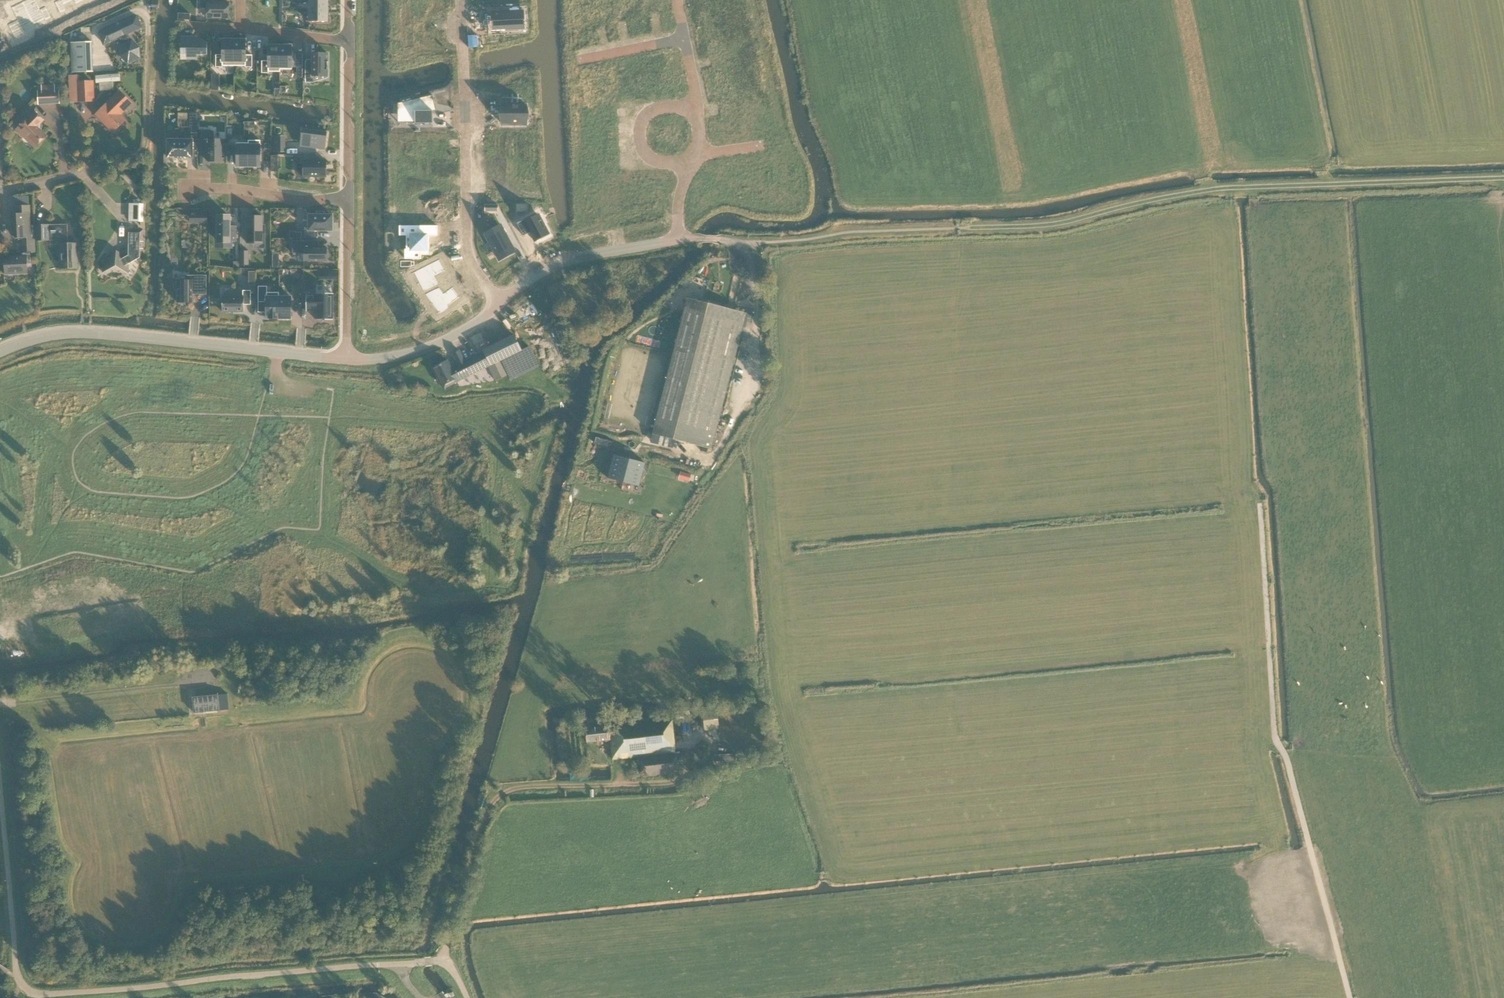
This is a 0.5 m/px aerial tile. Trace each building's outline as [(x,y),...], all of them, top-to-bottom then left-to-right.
[(22,1),(31,20),(43,14),(45,20),(51,17),(45,6),(40,9),(36,0),(25,0),(22,1)] [(54,2),(60,13),(65,10),(63,4),(72,0),(58,0),(54,2)] [(229,18),(229,2),(212,2),(212,0),(200,0),(200,8),(207,8),(207,18),(229,18)] [(398,10),(421,10),(420,0),(398,0),(398,10)] [(615,10),(621,8),(622,13),(636,9),(633,0),(612,0),(615,10)] [(636,9),(650,5),(648,0),(649,0),(633,0),(636,9)] [(22,1),(11,7),(17,20),(12,23),(17,33),(23,31),(20,25),(31,20),(22,1)] [(328,1),(308,1),(308,11),(328,11),(328,1)] [(328,11),(308,11),(308,22),(328,22),(328,11)] [(492,14),(485,15),(485,25),(492,24),(493,30),(517,29),(516,11),(492,12),(492,14)] [(137,14),(98,33),(104,46),(118,39),(120,44),(119,44),(120,56),(128,64),(141,59),(140,47),(132,38),(131,39),(129,34),(143,28),(137,14)] [(472,14),(473,27),(481,26),(480,14),(472,14)] [(404,24),(404,41),(430,41),(430,25),(404,24)] [(181,36),(180,57),(207,57),(207,44),(197,44),(197,36),(181,36)] [(216,55),(216,67),(223,67),(223,66),(234,66),(234,40),(222,40),(222,55),(216,55)] [(234,40),(234,66),(245,66),(245,67),(252,67),(252,55),(246,55),(246,40),(234,40)] [(94,71),(93,42),(71,42),(72,72),(94,71)] [(262,61),(262,73),(269,73),(269,72),(280,72),(280,46),(268,46),(268,61),(262,61)] [(280,46),(280,72),(281,69),(292,69),(292,46),(280,46)] [(328,76),(328,53),(313,53),(312,61),(305,61),(305,79),(313,79),(313,76),(328,76)] [(124,73),(96,73),(96,87),(124,87),(124,73)] [(94,80),(80,80),(81,102),(95,101),(94,80)] [(55,89),(55,84),(41,84),(42,90),(38,90),(38,104),(60,104),(60,89),(55,89)] [(670,90),(671,98),(679,97),(677,84),(669,85),(670,90)] [(130,103),(120,92),(108,103),(107,103),(104,106),(105,107),(102,110),(102,111),(102,120),(113,130),(120,124),(120,116),(118,114),(130,103)] [(403,99),(403,115),(407,115),(407,122),(415,122),(415,123),(434,123),(434,103),(436,103),(434,94),(413,99),(412,97),(403,99)] [(501,105),(501,123),(526,123),(526,105),(501,105)] [(600,109),(578,110),(579,120),(600,119),(600,118),(598,118),(597,114),(600,114),(600,109)] [(44,120),(35,111),(29,117),(16,129),(24,136),(26,134),(36,145),(47,135),(39,128),(39,124),(44,120)] [(600,119),(579,120),(579,129),(598,128),(598,124),(600,124),(600,119)] [(598,128),(579,129),(580,139),(599,138),(598,128)] [(202,129),(201,150),(208,150),(208,162),(222,162),(222,139),(214,139),(214,130),(202,129)] [(302,129),(300,142),(316,144),(316,148),(325,149),(327,132),(302,129)] [(168,140),(168,157),(192,157),(192,150),(197,150),(198,136),(191,136),(191,140),(168,140)] [(599,138),(580,139),(580,149),(599,148),(599,138)] [(237,142),(237,166),(248,166),(249,140),(248,140),(248,142),(237,142)] [(249,140),(248,166),(260,166),(260,140),(249,140)] [(273,140),(273,151),(285,151),(285,140),(273,140)] [(508,141),(508,152),(528,152),(528,141),(508,141)] [(599,148),(580,149),(581,158),(602,157),(602,152),(599,152),(599,148)] [(508,152),(508,163),(528,162),(528,152),(508,152)] [(602,157),(581,158),(581,168),(603,167),(602,161),(600,161),(600,158),(602,158),(602,157)] [(302,166),(302,177),(310,177),(310,176),(326,176),(326,175),(326,161),(303,160),(303,161),(304,161),(304,166),(302,166)] [(508,163),(508,173),(528,173),(528,162),(508,163)] [(508,173),(508,184),(528,184),(528,173),(508,173)] [(508,184),(508,195),(528,195),(528,184),(508,184)] [(144,203),(129,203),(129,221),(143,222),(144,203)] [(30,205),(14,205),(16,238),(32,237),(31,225),(30,205)] [(305,227),(305,237),(318,237),(318,230),(332,230),(332,215),(324,215),(324,212),(317,212),(317,215),(309,215),(309,227),(305,227)] [(525,219),(517,223),(524,236),(531,232),(534,238),(539,236),(540,238),(549,234),(538,214),(526,221),(525,219)] [(218,216),(218,241),(237,241),(237,226),(232,226),(232,232),(229,232),(229,216),(218,216)] [(247,216),(247,243),(263,243),(263,234),(265,234),(265,225),(263,225),(263,216),(247,216)] [(68,243),(67,224),(36,224),(36,240),(60,239),(61,268),(76,268),(76,243),(68,243)] [(398,225),(398,235),(409,235),(409,249),(403,249),(403,258),(420,258),(420,254),(425,254),(425,235),(436,235),(436,225),(398,225)] [(143,229),(129,228),(128,254),(124,256),(123,254),(109,254),(102,265),(109,277),(122,277),(129,265),(128,263),(142,255),(143,229)] [(503,229),(487,238),(499,260),(515,251),(503,229)] [(292,240),(292,253),(303,253),(303,261),(327,261),(327,247),(315,247),(315,240),(292,240)] [(446,250),(441,253),(446,264),(452,261),(446,250)] [(249,265),(248,251),(240,251),(240,265),(249,265)] [(31,263),(30,255),(5,256),(5,273),(27,272),(27,263),(31,263)] [(440,259),(412,273),(414,273),(419,282),(417,283),(418,284),(420,283),(424,291),(439,284),(435,276),(445,270),(445,269),(444,270),(439,260),(440,260),(440,259)] [(174,284),(174,288),(175,290),(177,290),(177,302),(180,302),(181,303),(184,303),(186,302),(192,302),(192,294),(207,294),(207,275),(188,275),(188,280),(177,280),(177,282),(175,282),(174,284)] [(258,286),(258,303),(266,303),(266,318),(279,318),(279,297),(279,292),(267,292),(267,286),(258,286)] [(439,287),(425,294),(431,302),(430,303),(431,304),(432,303),(438,312),(437,313),(438,313),(440,312),(441,313),(448,307),(447,306),(461,297),(460,296),(459,296),(453,288),(453,287),(453,286),(444,293),(439,287)] [(222,296),(222,311),(244,311),(244,304),(251,304),(251,290),(243,290),(243,296),(222,296)] [(471,292),(465,297),(468,301),(474,296),(471,292)] [(306,294),(306,311),(316,311),(316,319),(333,320),(333,293),(316,293),(316,294),(306,294)] [(279,297),(279,318),(291,318),(291,297),(279,297)] [(746,313),(687,297),(652,434),(711,449),(746,313)] [(483,349),(482,349),(483,351),(490,365),(488,366),(495,380),(507,375),(509,379),(538,365),(529,346),(521,350),(513,334),(483,349)] [(446,360),(432,367),(441,385),(448,382),(451,387),(459,383),(458,381),(488,366),(490,365),(483,351),(464,360),(460,350),(453,354),(458,364),(450,367),(447,360),(446,360)] [(614,455),(608,478),(623,482),(627,468),(629,459),(614,455)] [(627,468),(623,482),(639,486),(645,463),(629,459),(627,468)] [(227,709),(225,693),(192,696),(194,712),(227,709)] [(719,728),(717,707),(702,709),(704,730),(719,728)] [(677,772),(671,715),(615,721),(615,725),(606,726),(606,725),(585,728),(586,742),(610,739),(612,759),(640,756),(642,776),(677,772)] [(707,775),(706,768),(694,769),(695,777),(707,775)]
